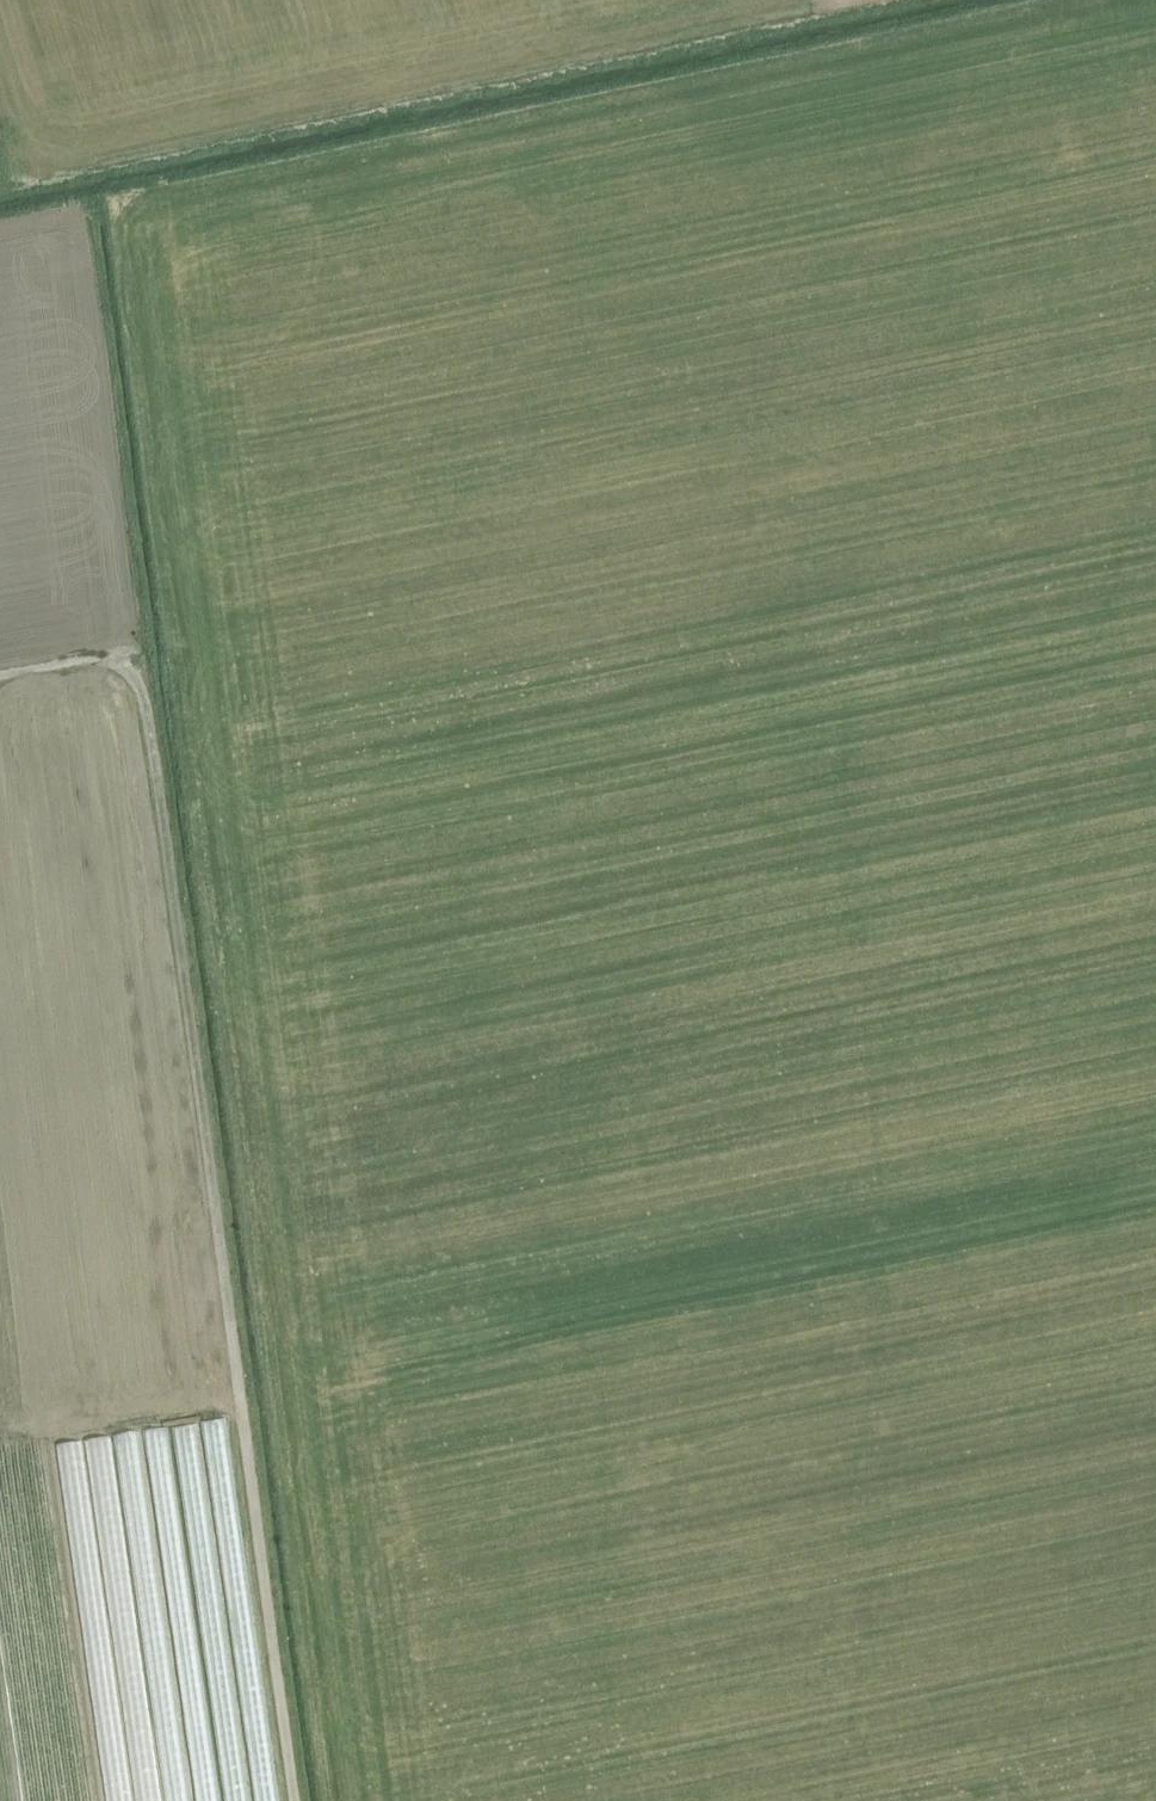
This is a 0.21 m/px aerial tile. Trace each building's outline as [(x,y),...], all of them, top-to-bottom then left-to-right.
[(187,1687),(204,1684),(193,1613),(191,1599),(204,1597),(180,1441),(154,1444),(151,1425),(10,1447),(52,1724),(77,1720),(82,1752),(83,1752),(90,1800),(204,1800),(187,1687)]
